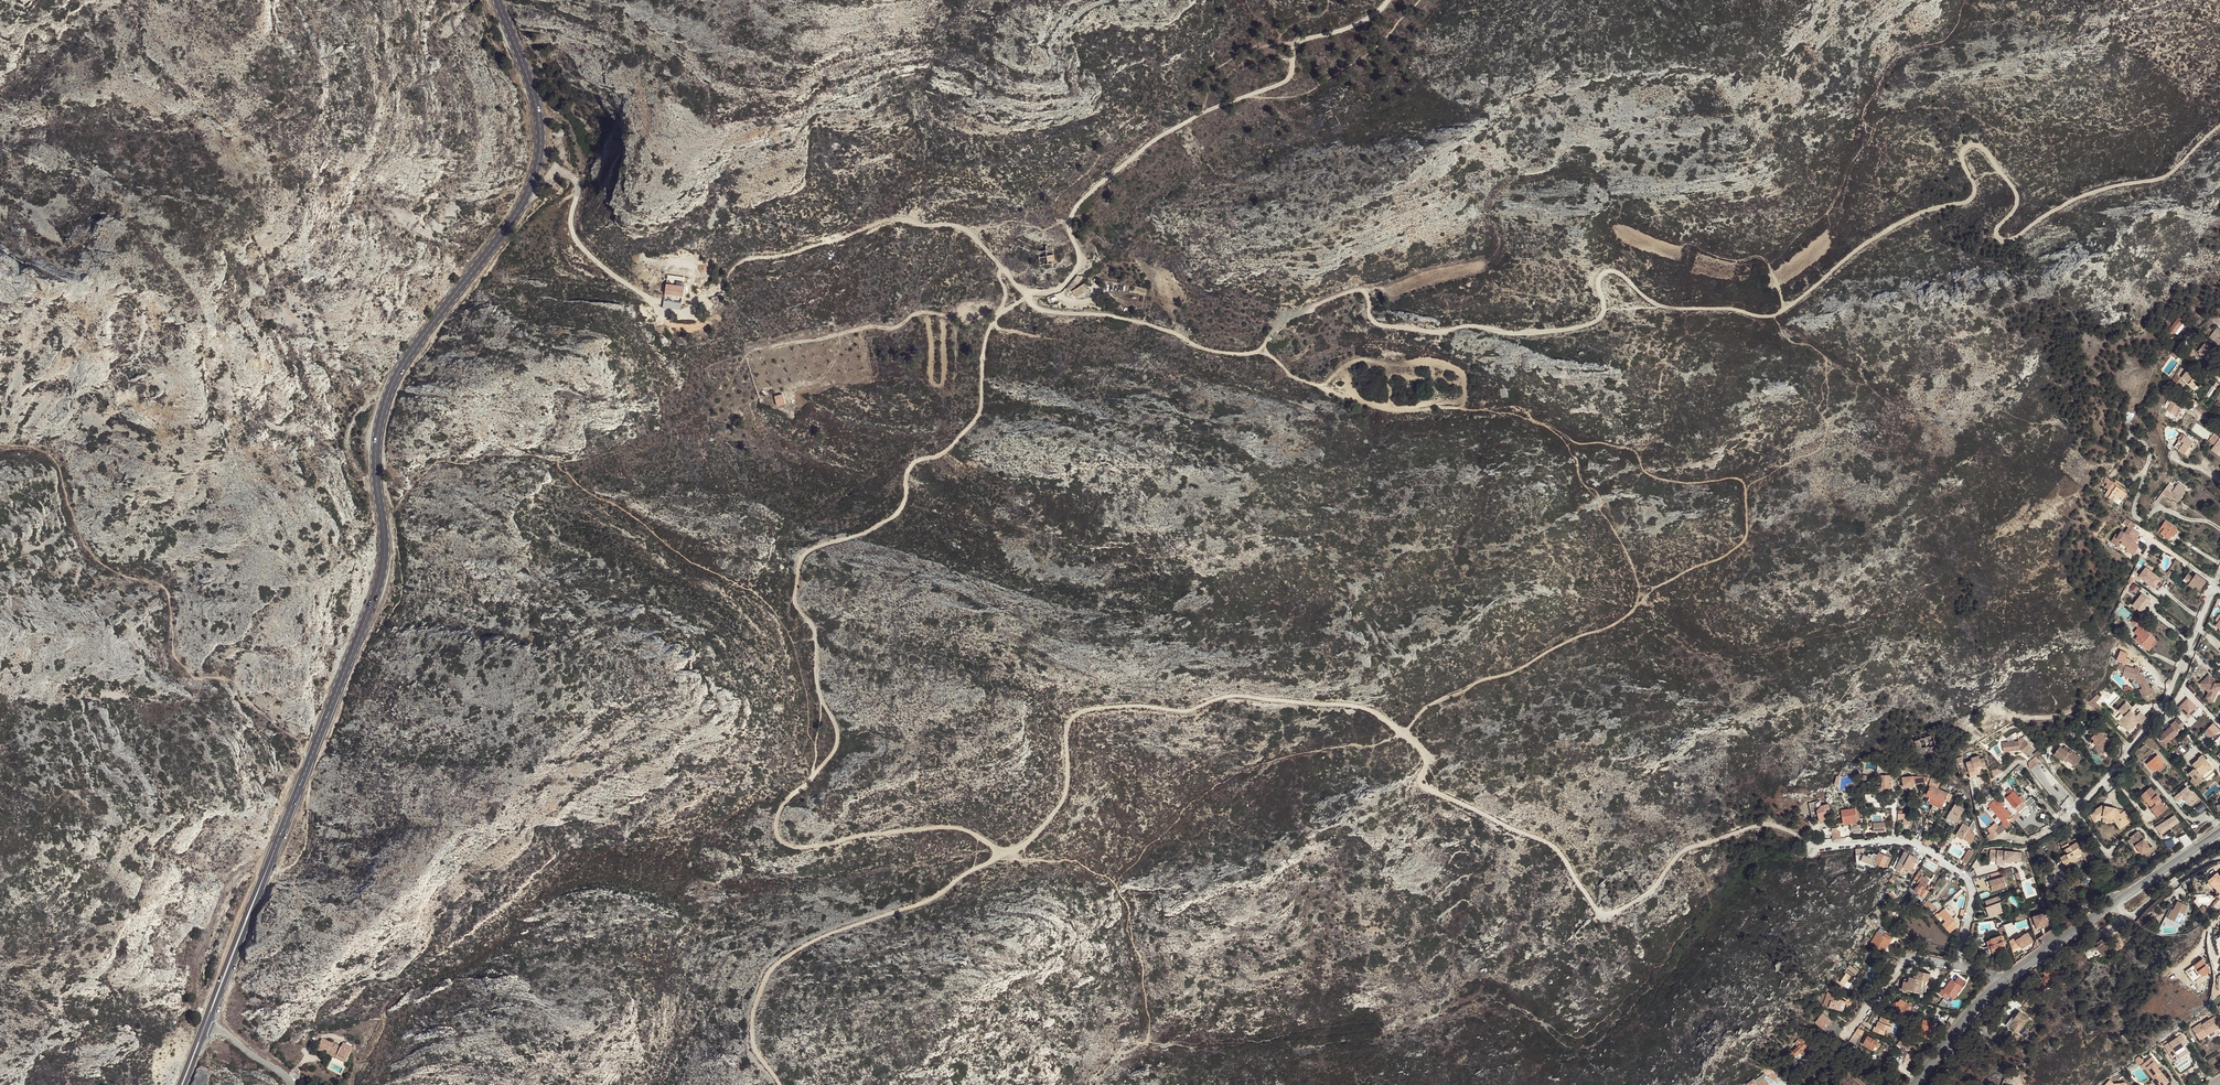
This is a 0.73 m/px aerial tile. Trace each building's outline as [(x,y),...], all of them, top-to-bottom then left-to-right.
[(1040,250),(1042,264),(1050,262),(1049,249),(1040,250)] [(686,284),(668,282),(667,293),(666,293),(664,306),(681,308),(682,295),(685,295),(686,284)] [(1088,289),(1084,284),(1072,291),(1075,296),(1088,289)] [(1091,293),(1088,289),(1075,296),(1077,299),(1082,299),(1091,293)] [(2178,335),(2187,323),(2179,317),(2170,329),(2178,335)] [(2219,345),(2219,330),(2217,327),(2209,338),(2219,345)] [(2204,343),(2198,351),(2208,360),(2214,353),(2207,348),(2208,347),(2204,343)] [(2198,385),(2202,379),(2188,369),(2182,377),(2189,383),(2188,383),(2192,387),(2195,383),(2198,385)] [(2170,383),(2181,390),(2185,384),(2179,380),(2180,379),(2175,375),(2170,383)] [(2212,386),(2206,395),(2209,397),(2215,388),(2212,386)] [(784,404),(782,394),(775,396),(777,406),(784,404)] [(2173,396),(2171,395),(2165,405),(2166,405),(2164,408),(2167,410),(2175,415),(2179,406),(2181,407),(2183,403),(2172,397),(2173,396)] [(2188,402),(2192,405),(2194,401),(2187,397),(2186,399),(2185,398),(2183,401),(2187,404),(2188,402)] [(2213,445),(2219,437),(2214,433),(2208,441),(2213,445)] [(2178,450),(2184,454),(2192,442),(2184,436),(2181,440),(2184,442),(2178,450)] [(2217,455),(2219,451),(2219,442),(2219,441),(2211,451),(2217,455)] [(2122,499),(2128,490),(2115,481),(2113,484),(2125,491),(2120,498),(2122,499)] [(2169,483),(2162,493),(2164,495),(2171,500),(2173,497),(2178,501),(2185,492),(2184,491),(2182,489),(2184,486),(2180,482),(2175,488),(2169,483)] [(2119,504),(2122,499),(2120,498),(2125,491),(2113,484),(2113,483),(2105,494),(2119,504)] [(2164,495),(2162,493),(2156,500),(2159,502),(2164,495)] [(2160,533),(2169,539),(2171,536),(2173,533),(2175,534),(2178,530),(2165,521),(2159,530),(2162,532),(2160,533)] [(2116,533),(2111,541),(2119,546),(2121,543),(2128,547),(2126,550),(2133,555),(2139,545),(2135,543),(2138,538),(2137,538),(2140,534),(2128,527),(2125,533),(2121,531),(2118,535),(2116,533)] [(2145,569),(2139,576),(2154,587),(2158,582),(2161,578),(2148,568),(2146,570),(2145,569)] [(2160,568),(2159,570),(2169,577),(2172,573),(2169,570),(2167,573),(2160,568)] [(2133,571),(2131,576),(2134,578),(2137,581),(2139,577),(2138,577),(2137,576),(2137,575),(2133,571)] [(2200,589),(2206,581),(2196,574),(2188,584),(2193,588),(2195,586),(2200,589)] [(2131,588),(2136,592),(2140,587),(2135,583),(2131,588)] [(2151,600),(2142,593),(2138,597),(2135,601),(2133,605),(2141,611),(2144,607),(2145,607),(2151,600)] [(2150,643),(2151,644),(2156,639),(2140,625),(2142,622),(2136,616),(2132,622),(2138,627),(2134,632),(2138,635),(2135,639),(2146,648),(2150,643)] [(2123,674),(2122,676),(2136,679),(2140,683),(2142,688),(2139,690),(2142,697),(2154,692),(2152,687),(2151,688),(2147,679),(2138,671),(2138,670),(2135,669),(2135,668),(2125,665),(2125,668),(2123,674)] [(2200,683),(2208,692),(2209,693),(2209,694),(2207,694),(2205,698),(2212,701),(2218,690),(2219,688),(2219,684),(2219,683),(2215,683),(2214,680),(2209,674),(2200,683)] [(2199,699),(2202,696),(2196,691),(2193,694),(2199,699)] [(2089,701),(2092,705),(2095,702),(2100,697),(2097,694),(2089,701)] [(2189,697),(2179,708),(2191,718),(2201,707),(2189,697)] [(2127,725),(2130,728),(2138,721),(2135,718),(2137,716),(2136,716),(2131,710),(2129,709),(2131,707),(2126,702),(2119,710),(2125,716),(2119,721),(2125,727),(2127,725)] [(2138,721),(2141,725),(2146,718),(2140,712),(2136,716),(2137,716),(2135,718),(2138,721)] [(2219,730),(2213,723),(2209,728),(2215,734),(2219,730)] [(2180,735),(2184,731),(2178,725),(2174,729),(2175,730),(2162,741),(2169,749),(2182,737),(2180,735)] [(2213,737),(2215,734),(2209,728),(2206,730),(2213,737)] [(2097,746),(2104,753),(2111,746),(2104,738),(2106,737),(2098,729),(2091,736),(2095,740),(2098,744),(2097,746)] [(1927,748),(1936,745),(1933,735),(1915,741),(1916,744),(1919,750),(1927,747),(1927,748)] [(2004,752),(2021,749),(2025,753),(2032,747),(2025,740),(2020,744),(2019,743),(2019,740),(2002,743),(2004,752)] [(1928,749),(1927,748),(1927,747),(1919,750),(1916,744),(1914,745),(1917,753),(1928,749)] [(2060,746),(2054,754),(2063,760),(2065,758),(2075,766),(2082,757),(2070,749),(2068,752),(2060,746)] [(2034,749),(2032,747),(2025,753),(2026,755),(2034,749)] [(2209,770),(2212,766),(2202,754),(2198,757),(2199,758),(2192,764),(2196,769),(2195,771),(2193,769),(2189,773),(2193,779),(2197,783),(2198,784),(2203,780),(2200,777),(2199,775),(2207,768),(2209,770)] [(1966,762),(1969,771),(1975,770),(1974,767),(1979,766),(1980,768),(1986,766),(1984,758),(1980,759),(1979,755),(1971,757),(1972,760),(1966,762)] [(2157,755),(2147,763),(2153,771),(2157,768),(2164,762),(2157,755)] [(2166,765),(2164,762),(2157,768),(2159,771),(2166,765)] [(2200,777),(2209,770),(2207,768),(2199,775),(2200,777)] [(1882,775),(1882,787),(1892,787),(1891,775),(1882,775)] [(1914,785),(1913,776),(1903,778),(1904,786),(1914,785)] [(1929,803),(1933,804),(1940,789),(1939,789),(1935,787),(1931,785),(1927,795),(1929,796),(1931,797),(1929,801),(1929,803)] [(2192,806),(2201,799),(2190,785),(2175,796),(2179,802),(2186,797),(2192,806)] [(2151,808),(2157,816),(2169,807),(2167,804),(2165,806),(2160,800),(2162,799),(2157,794),(2151,787),(2143,794),(2149,802),(2151,800),(2153,802),(2152,803),(2154,806),(2151,808)] [(1940,789),(1933,804),(1941,808),(1948,793),(1940,789)] [(1992,826),(1999,834),(2014,820),(2012,817),(2019,811),(2020,814),(2035,801),(2031,796),(2027,800),(2024,803),(2019,797),(2013,791),(2006,798),(2013,805),(2007,811),(2000,802),(1992,810),(2000,819),(1992,826)] [(2022,794),(2019,797),(2024,803),(2027,800),(2022,794)] [(2149,802),(2143,794),(2138,797),(2145,806),(2149,808),(2151,808),(2154,806),(2152,803),(2153,802),(2151,800),(2149,802)] [(1964,809),(1956,803),(1948,816),(1957,821),(1964,809)] [(2204,803),(2198,807),(2201,812),(2208,807),(2204,803)] [(2119,826),(2130,819),(2123,809),(2119,812),(2115,807),(2115,806),(2101,804),(2089,812),(2094,820),(2102,814),(2112,816),(2119,826)] [(1826,812),(1824,805),(1821,805),(1817,810),(1821,822),(1827,821),(1825,813),(1826,812)] [(1844,824),(1852,822),(1851,821),(1857,820),(1857,821),(1860,820),(1859,812),(1856,812),(1855,808),(1841,810),(1844,824)] [(2012,817),(2014,820),(2021,814),(2020,814),(2019,811),(2012,817)] [(1905,823),(1911,823),(1911,813),(1898,813),(1898,818),(1905,818),(1905,823)] [(2157,824),(2161,833),(2181,823),(2177,815),(2157,824)] [(1957,821),(1948,816),(1946,819),(1954,825),(1957,821)] [(1963,823),(1955,835),(1962,839),(1963,838),(1971,843),(1975,835),(1973,834),(1967,830),(1969,827),(1963,823)] [(1999,834),(1992,826),(1987,828),(1994,838),(1999,834)] [(2138,831),(2130,836),(2136,844),(2135,845),(2142,854),(2144,853),(2146,856),(2155,850),(2152,846),(2150,847),(2146,841),(2145,842),(2142,839),(2144,838),(2138,831)] [(2066,853),(2060,857),(2064,865),(2077,857),(2075,855),(2079,853),(2081,852),(2086,861),(2093,857),(2086,846),(2088,845),(2084,838),(2078,842),(2075,838),(2071,840),(2062,846),(2066,853)] [(1962,860),(1967,863),(1974,852),(1970,849),(1962,860)] [(1997,850),(1996,863),(2004,864),(2005,862),(2005,860),(2011,861),(2021,862),(2022,852),(1997,850)] [(1904,865),(1910,854),(1904,851),(1895,869),(1901,872),(1904,865)] [(1884,867),(1889,856),(1879,852),(1875,863),(1884,867)] [(1918,858),(1910,854),(1904,865),(1901,872),(1900,874),(1903,875),(1907,867),(1909,868),(1910,866),(1913,867),(1915,862),(1918,858)] [(2078,859),(2077,857),(2064,865),(2066,867),(2078,859)] [(1989,880),(1993,891),(2006,887),(2003,876),(2001,871),(1990,874),(1992,879),(1989,880)] [(1917,886),(1914,890),(1924,897),(1929,890),(1924,887),(1924,886),(1925,887),(1930,880),(1922,875),(1917,882),(1919,884),(1918,886),(1917,886)] [(2219,875),(2216,878),(2215,876),(2214,875),(2208,879),(2210,881),(2211,880),(2212,882),(2211,883),(2217,889),(2219,886),(2219,875)] [(1931,897),(1925,904),(1929,908),(1930,907),(1934,910),(1936,907),(1933,904),(1936,900),(1931,897)] [(1985,900),(1990,917),(2000,913),(1995,897),(1985,900)] [(1936,907),(1938,909),(1941,905),(1936,900),(1933,904),(1936,907)] [(2188,906),(2178,901),(2173,910),(2169,918),(2179,923),(2181,919),(2183,915),(2188,906)] [(1946,921),(1943,924),(1950,933),(1956,927),(1956,926),(1952,922),(1955,920),(1945,908),(1939,913),(1938,912),(1935,915),(1938,919),(1942,916),(1946,921)] [(2152,913),(2147,919),(2149,921),(2156,913),(2152,910),(2150,911),(2152,913)] [(2036,924),(2047,921),(2044,911),(2033,915),(2036,924)] [(2014,915),(2017,921),(2028,917),(2027,913),(2021,915),(2020,913),(2014,915)] [(2135,922),(2142,927),(2146,922),(2140,917),(2135,922)] [(2037,929),(2048,924),(2047,921),(2036,924),(2037,929)] [(1871,942),(1885,951),(1893,937),(1885,932),(1884,935),(1878,932),(1877,931),(1871,942)] [(2026,946),(2032,943),(2028,937),(2030,936),(2027,932),(2010,943),(2012,951),(2020,946),(2022,949),(2026,946)] [(1991,948),(1993,953),(2006,949),(2002,935),(1990,938),(1990,940),(1986,941),(1988,946),(1990,945),(1991,948)] [(2101,949),(2106,955),(2115,947),(2117,950),(2122,947),(2122,946),(2121,945),(2121,944),(2120,943),(2119,942),(2117,942),(2116,943),(2114,945),(2106,935),(2096,943),(2098,945),(2096,947),(2099,951),(2101,949)] [(2210,971),(2202,959),(2194,964),(2198,970),(2202,976),(2210,971)] [(1846,973),(1840,982),(1849,988),(1852,983),(1850,982),(1858,970),(1849,965),(1845,972),(1846,973)] [(2045,975),(2042,977),(2047,982),(2053,975),(2055,977),(2058,973),(2051,966),(2043,973),(2045,975)] [(1930,973),(1918,970),(1916,975),(1916,977),(1914,977),(1908,976),(1907,979),(1905,978),(1902,989),(1923,993),(1926,979),(1928,980),(1930,973)] [(1952,979),(1943,990),(1942,989),(1939,993),(1946,998),(1949,994),(1954,998),(1960,990),(1958,989),(1961,985),(1952,979)] [(2041,980),(2034,987),(2042,989),(2046,985),(2041,980)] [(1827,992),(1823,1004),(1843,1010),(1846,1001),(1837,998),(1837,996),(1827,992)] [(2040,995),(2037,993),(2030,1001),(2033,1003),(2040,995)] [(1899,1007),(1910,1016),(1913,1012),(1912,1011),(1914,1008),(1905,1002),(1901,999),(1901,998),(1899,1001),(1896,1001),(1895,1004),(1894,1006),(1896,1008),(1899,1007)] [(2012,1016),(2005,1025),(2013,1030),(2014,1029),(2018,1032),(2029,1019),(2019,1011),(2014,1018),(2012,1016)] [(1823,1028),(1830,1019),(1821,1013),(1815,1022),(1823,1028)] [(2210,1019),(2202,1024),(2201,1022),(2192,1028),(2198,1037),(2207,1032),(2208,1033),(2209,1034),(2219,1026),(2219,1023),(2216,1017),(2211,1020),(2210,1019)] [(1873,1030),(1884,1034),(1886,1030),(1896,1033),(1899,1022),(1888,1018),(1886,1024),(1878,1021),(1876,1026),(1874,1026),(1873,1030)] [(1829,1033),(1836,1037),(1843,1029),(1835,1024),(1829,1033)] [(1920,1035),(1929,1037),(1932,1026),(1923,1024),(1920,1035)] [(1854,1044),(1859,1036),(1854,1033),(1849,1041),(1854,1044)] [(1873,1050),(1878,1041),(1868,1035),(1868,1036),(1865,1034),(1861,1043),(1863,1044),(1873,1050)] [(2187,1043),(2181,1034),(2164,1046),(2172,1058),(2177,1054),(2179,1058),(2188,1052),(2183,1045),(2187,1043)] [(1916,1040),(1902,1037),(1898,1042),(1901,1044),(1900,1046),(1908,1051),(1916,1040)] [(343,1047),(324,1038),(318,1050),(325,1053),(326,1050),(338,1056),(338,1057),(347,1062),(354,1047),(345,1043),(343,1047)] [(1798,1046),(1793,1050),(1797,1055),(1801,1052),(1804,1049),(1807,1046),(1803,1041),(1801,1043),(1798,1040),(1795,1043),(1798,1046)] [(2169,1081),(2159,1067),(2157,1066),(2159,1064),(2152,1056),(2145,1062),(2148,1066),(2147,1066),(2156,1077),(2151,1080),(2155,1084),(2164,1084),(2169,1081)]
